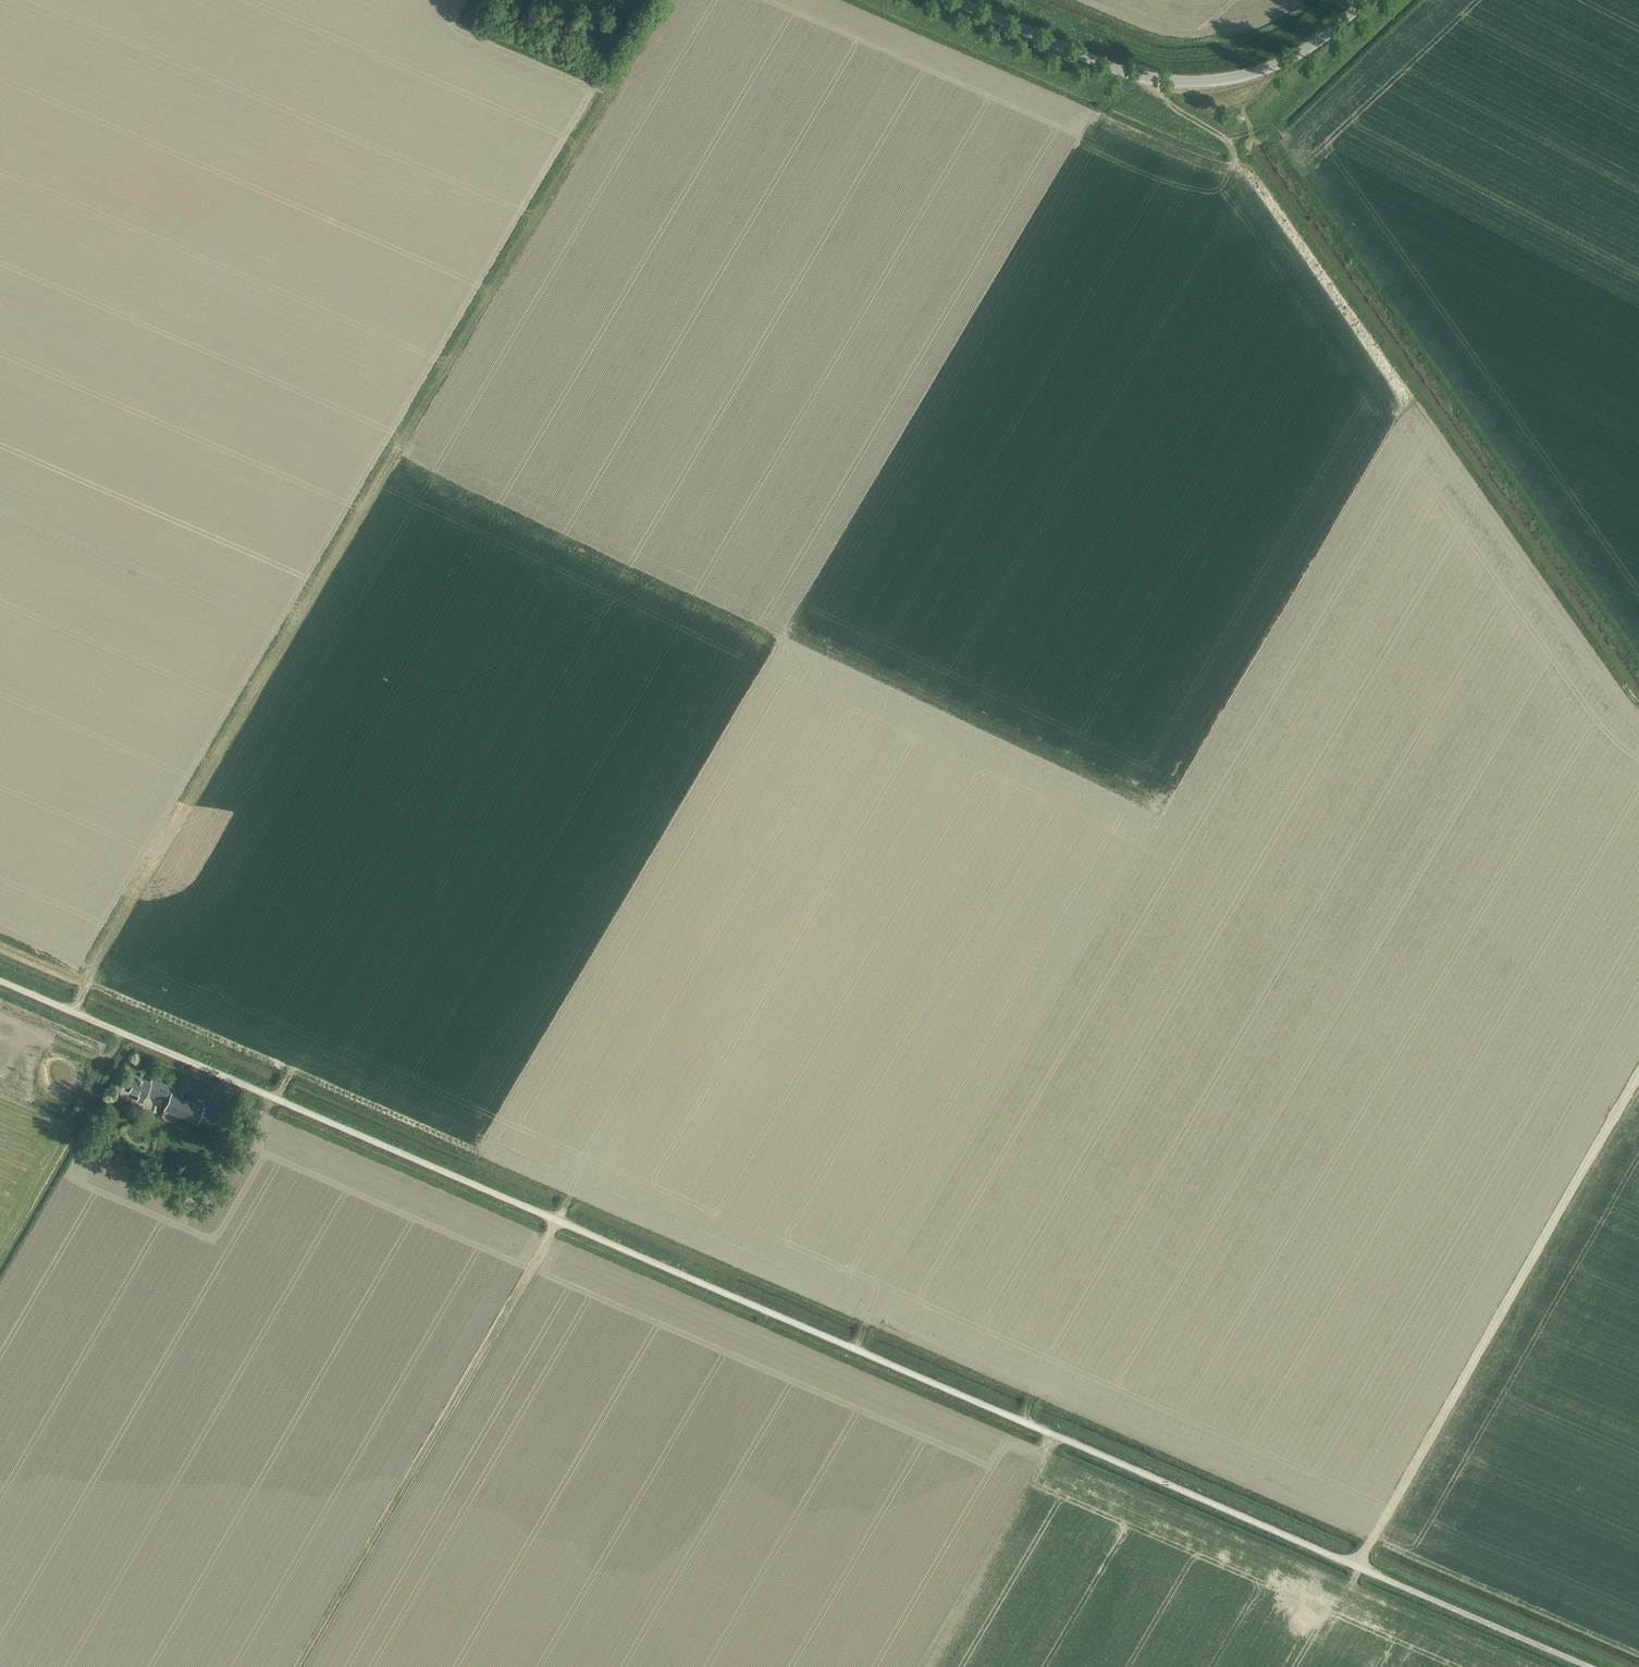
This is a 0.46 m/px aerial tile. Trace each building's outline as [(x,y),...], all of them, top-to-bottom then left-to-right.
[(202,1126),(210,1109),(180,1096),(181,1093),(152,1080),(151,1083),(129,1074),(123,1087),(140,1095),(137,1100),(142,1103),(146,1093),(167,1102),(159,1120),(189,1132),(193,1122),(202,1126)] [(197,1183),(201,1175),(196,1172),(191,1180),(197,1183)]
